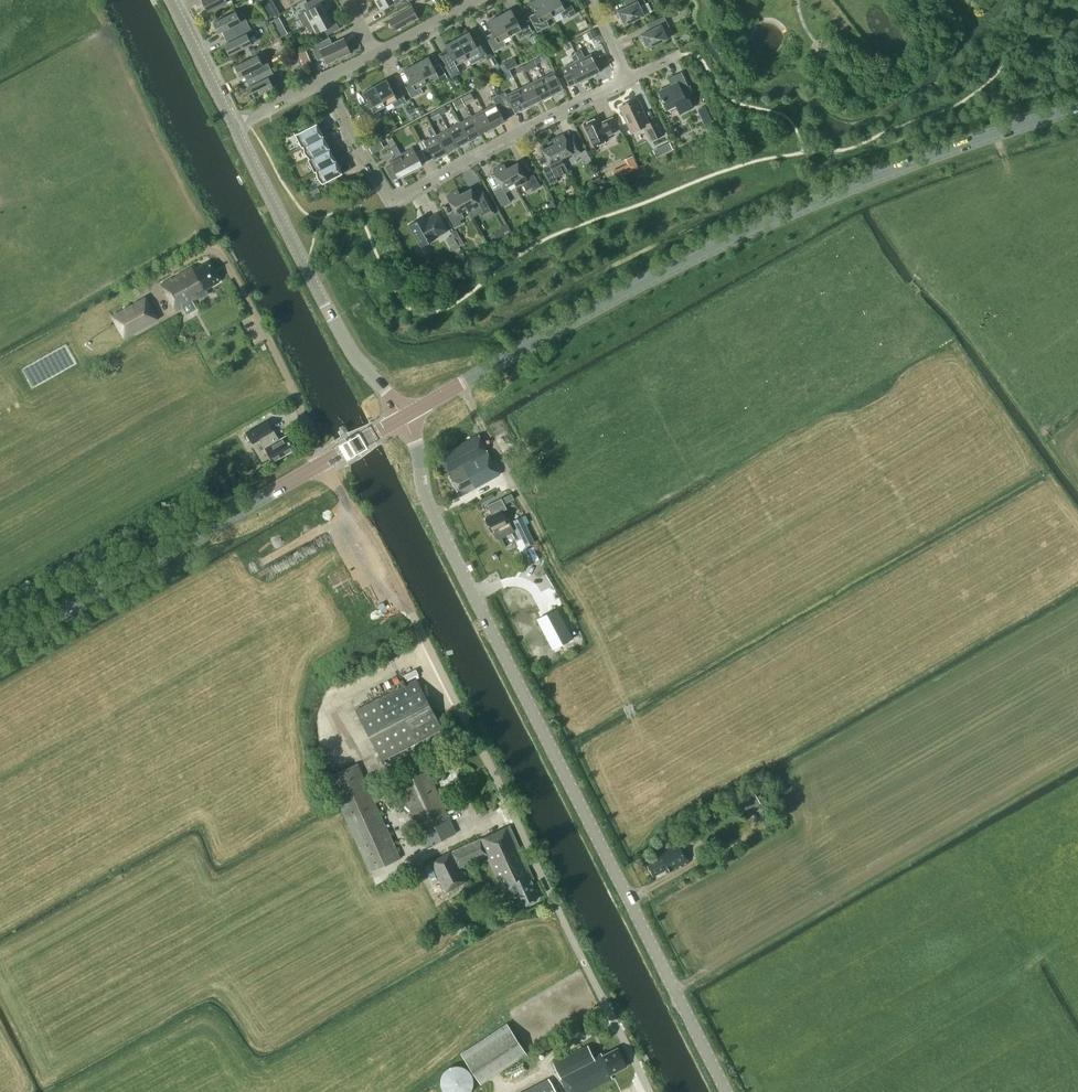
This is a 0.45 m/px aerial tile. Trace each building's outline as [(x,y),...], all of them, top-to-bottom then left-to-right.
[(207,11),(227,1),(227,0),(202,0),(207,11)] [(274,9),(277,7),(273,0),(267,0),(261,4),(266,13),(274,9)] [(321,2),(324,0),(311,0),(303,4),(306,10),(298,15),(304,26),(306,25),(306,24),(327,13),(321,2)] [(380,9),(394,2),(397,7),(409,0),(375,0),(380,9)] [(553,15),(544,0),(534,0),(530,2),(537,15),(530,19),(537,32),(549,25),(546,19),(553,15)] [(553,15),(560,12),(563,18),(567,15),(569,17),(576,13),(569,0),(564,0),(561,2),(560,0),(544,0),(553,15)] [(644,15),(639,6),(645,3),(644,0),(626,0),(628,5),(617,11),(624,24),(644,15)] [(400,29),(401,26),(418,17),(412,6),(388,19),(390,22),(389,26),(393,27),(394,30),(397,29),(400,29)] [(511,9),(499,15),(509,35),(516,31),(520,37),(532,31),(525,18),(518,22),(511,9)] [(221,31),(224,37),(249,24),(243,13),(238,15),(236,11),(213,22),(218,32),(221,31)] [(306,24),(306,25),(310,32),(315,29),(317,33),(324,29),(327,35),(339,28),(336,22),(332,23),(327,13),(306,24)] [(271,18),(278,30),(282,28),(280,24),(282,23),(277,15),(271,18)] [(503,39),(509,35),(499,15),(487,22),(494,35),(487,38),(494,52),(506,45),(503,39)] [(647,47),(667,38),(663,29),(669,26),(664,15),(649,23),(651,29),(641,34),(647,47)] [(266,18),(260,21),(264,29),(270,26),(266,18)] [(249,24),(224,37),(227,43),(224,44),(229,54),(252,43),(247,34),(252,31),(249,24)] [(594,29),(587,32),(590,39),(597,36),(594,29)] [(457,38),(468,58),(469,57),(472,63),(490,54),(478,32),(471,36),(469,32),(457,38)] [(347,56),(349,53),(350,52),(344,37),(329,44),(326,38),(311,46),(317,60),(324,57),(327,63),(329,62),(332,63),(333,60),(344,55),(347,56)] [(461,62),(468,58),(457,38),(445,45),(447,49),(438,53),(452,78),(461,72),(460,70),(464,68),(461,62)] [(591,54),(585,57),(581,49),(575,52),(577,54),(577,55),(588,78),(596,74),(595,73),(605,68),(599,55),(593,58),(591,54)] [(299,58),(296,52),(290,55),(293,61),(299,58)] [(243,74),(246,80),(270,68),(267,62),(262,64),(257,55),(235,66),(240,76),(243,74)] [(580,82),(588,78),(577,55),(572,57),(574,62),(561,68),(569,85),(579,80),(580,82)] [(416,63),(427,83),(434,79),(436,84),(448,78),(441,66),(435,69),(428,56),(416,63)] [(507,70),(520,64),(517,57),(504,64),(507,70)] [(526,71),(535,67),(532,61),(523,65),(526,71)] [(430,88),(427,83),(416,63),(404,69),(411,82),(405,85),(412,97),(430,88)] [(270,68),(246,80),(249,86),(246,88),(251,98),(273,87),(269,77),(274,75),(270,68)] [(555,71),(542,77),(552,96),(560,92),(559,90),(563,88),(555,71)] [(686,99),(684,95),(684,94),(690,91),(688,87),(681,71),(667,78),(671,86),(659,92),(661,98),(662,100),(660,101),(665,110),(676,105),(680,114),(693,107),(691,103),(689,98),(686,99)] [(544,100),(552,96),(542,77),(531,83),(539,100),(543,98),(544,100)] [(374,86),(385,105),(392,102),(395,107),(406,101),(399,89),(393,92),(386,79),(374,86)] [(535,102),(539,100),(531,83),(519,89),(528,107),(536,104),(535,102)] [(378,109),(385,105),(374,86),(362,92),(369,105),(363,108),(370,120),(381,114),(378,109)] [(505,91),(498,94),(508,114),(509,114),(519,109),(520,111),(528,107),(519,89),(506,94),(505,91)] [(471,92),(463,96),(467,104),(475,100),(471,92)] [(500,122),(510,117),(509,114),(508,114),(498,94),(492,97),(495,103),(483,110),(493,128),(501,124),(500,122)] [(461,97),(453,101),(457,110),(465,106),(461,97)] [(650,140),(664,133),(657,118),(648,123),(640,106),(642,106),(638,99),(637,99),(636,98),(619,106),(631,131),(643,126),(650,140)] [(414,109),(418,117),(425,113),(421,105),(414,109)] [(698,109),(705,124),(712,121),(705,105),(698,109)] [(444,106),(438,109),(441,115),(447,111),(444,106)] [(438,109),(430,113),(434,120),(442,116),(441,115),(438,109)] [(485,133),(493,128),(483,110),(472,116),(480,133),(484,131),(485,133)] [(472,116),(460,122),(470,141),(478,137),(477,135),(480,133),(472,116)] [(606,135),(618,130),(612,117),(604,121),(604,122),(601,123),(597,117),(583,123),(594,146),(608,139),(606,135)] [(302,147),(303,146),(323,135),(319,128),(326,125),(323,119),(313,125),(312,125),(295,134),(302,147)] [(462,145),(470,141),(460,122),(448,128),(457,145),(461,143),(462,145)] [(431,137),(424,141),(423,139),(418,142),(421,149),(428,161),(437,155),(438,157),(446,153),(437,135),(436,135),(432,127),(427,129),(431,137)] [(453,147),(457,145),(448,128),(437,135),(446,153),(454,149),(453,147)] [(551,139),(554,144),(561,158),(572,153),(573,155),(574,155),(581,152),(575,139),(573,136),(566,139),(563,133),(551,139)] [(309,158),(336,144),(333,138),(326,142),(323,135),(303,146),(305,153),(309,158)] [(668,136),(662,139),(665,146),(672,143),(668,136)] [(314,171),(316,171),(315,170),(336,160),(332,153),(339,150),(336,144),(309,158),(308,158),(314,171)] [(554,144),(542,149),(550,165),(542,168),(550,184),(557,180),(556,177),(567,171),(561,158),(554,144)] [(395,156),(389,160),(391,164),(385,167),(392,180),(402,174),(403,176),(411,172),(401,154),(396,145),(390,148),(395,156)] [(418,166),(428,161),(421,149),(415,152),(413,147),(401,154),(411,172),(419,168),(418,166)] [(315,170),(316,171),(317,177),(322,183),(338,175),(351,168),(348,162),(339,167),(336,160),(315,170)] [(526,190),(531,187),(533,190),(540,186),(533,174),(526,178),(517,162),(506,168),(514,182),(513,182),(516,187),(523,183),(526,190)] [(507,186),(513,182),(514,182),(506,168),(504,163),(492,170),(501,185),(493,190),(502,206),(510,201),(505,192),(509,190),(507,186)] [(622,165),(612,170),(616,178),(626,173),(622,165)] [(599,177),(592,181),(595,187),(602,183),(599,177)] [(480,188),(473,192),(471,187),(460,193),(460,194),(467,208),(470,212),(477,208),(479,212),(483,210),(487,217),(494,213),(480,188)] [(461,211),(467,208),(460,194),(460,193),(457,189),(446,195),(455,211),(448,215),(454,227),(461,223),(459,219),(464,217),(461,211)] [(553,202),(547,205),(550,210),(556,207),(553,202)] [(436,236),(447,230),(438,212),(426,219),(424,215),(409,224),(421,246),(436,237),(436,236)] [(506,234),(511,232),(508,226),(503,228),(506,234)] [(456,229),(451,232),(459,246),(464,243),(456,229)] [(452,235),(446,238),(453,251),(459,247),(452,235)] [(205,288),(219,281),(207,261),(196,267),(194,264),(160,283),(175,309),(200,296),(200,297),(207,293),(205,288)] [(111,315),(124,338),(159,318),(146,295),(111,315)] [(254,443),(261,438),(266,447),(274,461),(294,449),(286,435),(279,439),(274,431),(268,419),(247,431),(254,443)] [(460,494),(500,474),(480,435),(441,455),(450,471),(451,476),(460,494)] [(518,480),(527,475),(524,469),(515,475),(518,480)] [(529,475),(517,482),(521,488),(533,481),(529,475)] [(228,488),(221,476),(214,480),(221,492),(228,488)] [(516,491),(509,495),(512,501),(519,497),(516,491)] [(509,522),(508,522),(503,511),(507,508),(502,498),(488,505),(492,515),(485,518),(492,531),(493,531),(496,537),(499,538),(513,531),(509,522)] [(513,520),(521,535),(529,531),(526,524),(529,522),(526,514),(513,520)] [(561,587),(550,593),(559,609),(569,603),(561,587)] [(557,608),(537,619),(553,648),(573,638),(557,608)] [(417,678),(356,710),(381,760),(443,728),(417,678)] [(401,857),(358,762),(326,777),(369,871),(401,857)] [(456,832),(426,762),(395,775),(426,846),(456,832)] [(754,782),(761,796),(769,792),(762,778),(754,782)] [(734,796),(742,812),(760,802),(752,787),(734,796)] [(767,817),(770,826),(782,822),(779,814),(767,817)] [(534,878),(536,877),(511,825),(507,827),(506,826),(433,860),(433,861),(431,862),(445,892),(468,882),(461,867),(487,855),(504,892),(511,888),(513,893),(512,898),(514,904),(521,905),(526,903),(529,904),(538,900),(541,894),(534,878)] [(678,868),(689,862),(678,843),(656,855),(659,859),(647,865),(653,875),(665,870),(667,872),(674,868),(673,866),(676,865),(678,868)] [(507,1023),(461,1053),(481,1084),(527,1054),(507,1023)] [(627,1066),(618,1048),(603,1055),(602,1052),(594,1057),(588,1045),(554,1063),(568,1091),(587,1091),(614,1079),(611,1074),(627,1066)] [(473,1082),(472,1076),(470,1072),(466,1068),(462,1066),(457,1065),(452,1066),(447,1068),(443,1072),(441,1077),(440,1082),(441,1087),(443,1091),(444,1091),(469,1091),(470,1091),(472,1087),(473,1082)] [(551,1081),(548,1078),(521,1091),(556,1091),(551,1081)]
